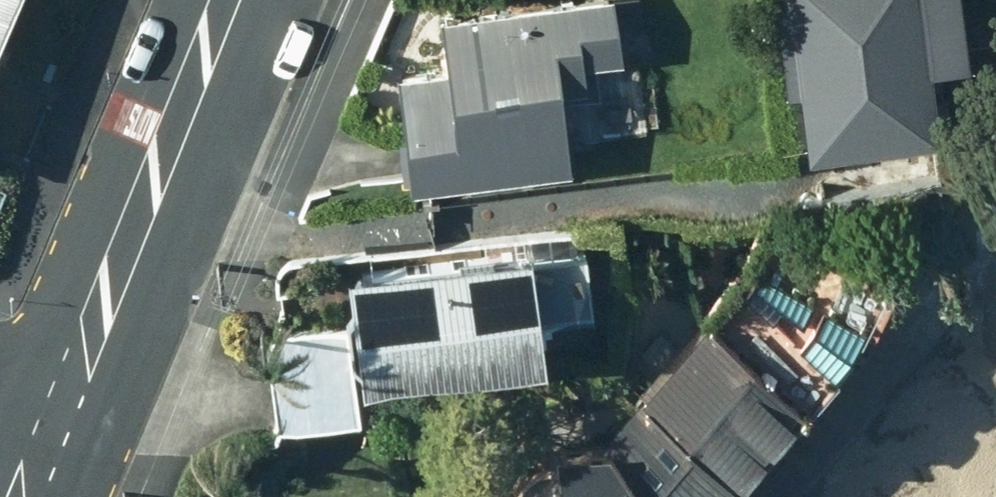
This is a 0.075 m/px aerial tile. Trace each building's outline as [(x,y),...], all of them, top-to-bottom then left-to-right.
[(12,0),(0,0),(0,28),(12,0)] [(612,0),(550,0),(437,15),(443,68),(399,73),(413,185),(570,165),(562,109),(589,105),(584,64),(620,59),(612,0)] [(949,0),(783,0),(790,65),(799,63),(808,148),(937,134),(929,63),(966,59),(965,53),(989,51),(983,9),(951,13),(949,0)] [(742,263),(701,315),(810,404),(874,330),(904,263),(766,214),(742,263)] [(592,304),(584,247),(380,272),(378,272),(375,271),(373,271),(369,273),(366,274),(363,276),(361,279),(358,282),(357,284),(356,287),(356,290),(356,295),(357,298),(364,348),(365,348),(367,351),(368,353),(370,356),(372,357),(375,359),(378,360),(381,360),(384,360),(385,360),(539,340),(535,311),(592,304)] [(745,482),(810,404),(701,315),(640,391),(745,482)] [(268,335),(274,420),(357,410),(348,326),(268,335)] [(745,482),(640,391),(604,437),(649,496),(731,496),(745,482)] [(604,437),(551,442),(556,496),(649,496),(604,437)]
